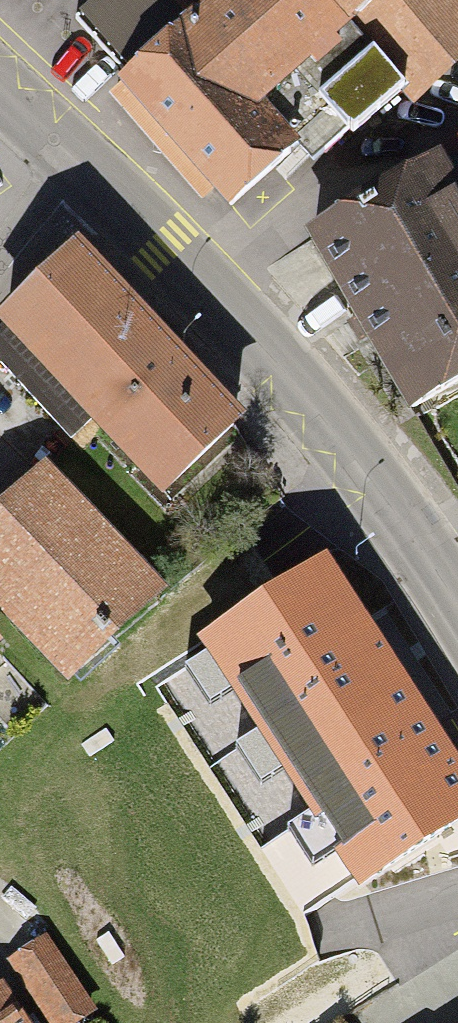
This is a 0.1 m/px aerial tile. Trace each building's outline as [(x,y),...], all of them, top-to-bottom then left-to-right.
[(139,98),(245,219),(457,32),(457,0),(251,0),(139,98)] [(457,426),(457,181),(332,252),(436,438),(457,426)] [(75,256),(3,322),(164,496),(235,430),(75,256)] [(49,470),(0,514),(0,610),(60,677),(157,590),(49,470)] [(202,699),(280,830),(323,805),(362,872),(457,816),(457,771),(360,606),(202,699)] [(11,962),(50,1022),(83,1022),(98,1014),(50,937),(11,962)] [(4,985),(0,987),(0,1022),(28,1022),(4,985)]
